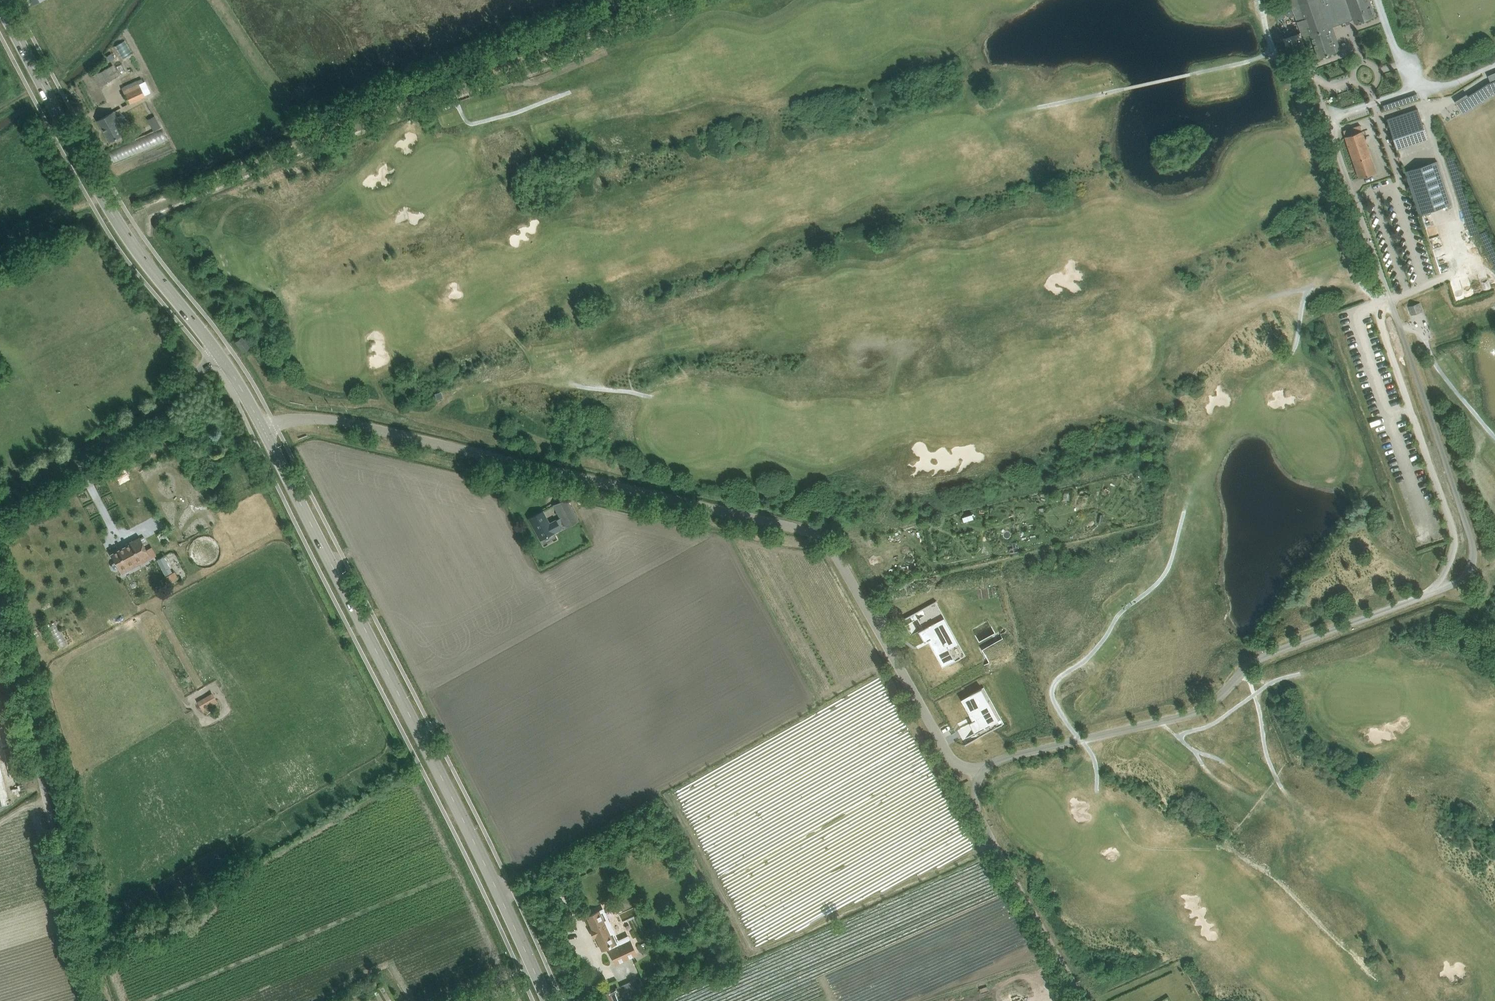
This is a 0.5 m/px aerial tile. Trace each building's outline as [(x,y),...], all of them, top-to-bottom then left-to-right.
[(1306,45),(1313,43),(1319,58),(1337,51),(1341,49),(1333,27),(1353,20),(1355,24),(1376,16),(1370,0),(1290,0),(1306,45)] [(113,65),(107,69),(113,79),(119,75),(113,65)] [(129,103),(146,96),(142,88),(146,85),(143,78),(138,81),(137,80),(121,88),(129,103)] [(1466,94),(1455,101),(1462,112),(1463,112),(1473,105),(1468,96),(1466,94)] [(1398,147),(1427,138),(1418,109),(1388,119),(1398,147)] [(109,142),(118,137),(125,133),(113,111),(97,120),(109,142)] [(157,121),(150,125),(153,131),(160,127),(157,121)] [(1359,178),(1369,175),(1377,172),(1366,139),(1371,137),(1368,129),(1345,136),(1359,178)] [(1432,210),(1451,204),(1437,161),(1405,172),(1419,214),(1432,210)] [(1419,303),(1408,307),(1411,314),(1422,310),(1419,303)] [(250,347),(242,336),(235,341),(244,352),(250,347)] [(441,391),(434,393),(437,399),(443,397),(441,391)] [(169,425),(160,426),(161,440),(170,439),(169,425)] [(180,442),(174,446),(179,456),(186,452),(180,442)] [(206,494),(208,492),(217,487),(212,478),(203,483),(201,485),(206,494)] [(565,526),(578,519),(567,498),(553,505),(561,518),(565,526)] [(540,539),(565,526),(561,518),(549,524),(542,511),(529,518),(540,539)] [(140,537),(129,542),(130,544),(111,554),(115,562),(113,563),(112,566),(113,569),(116,569),(119,568),(121,573),(130,569),(128,564),(141,557),(144,562),(151,558),(142,541),(140,537)] [(157,559),(166,576),(173,572),(164,556),(164,555),(157,559)] [(938,609),(935,603),(923,609),(926,614),(927,615),(938,609)] [(925,642),(928,640),(932,638),(934,642),(932,643),(943,664),(947,662),(949,665),(961,659),(960,658),(958,654),(962,652),(947,624),(943,618),(936,622),(924,628),(919,631),(925,642)] [(57,625),(53,629),(58,636),(62,633),(57,625)] [(1010,651),(1003,639),(984,650),(990,662),(1010,651)] [(972,699),(965,703),(973,716),(974,716),(976,719),(973,721),(970,723),(970,724),(974,730),(976,733),(978,737),(978,738),(1003,725),(1002,724),(998,716),(997,717),(989,721),(987,719),(996,714),(994,711),(995,711),(989,700),(982,688),(970,695),(972,699)] [(208,718),(218,714),(215,708),(221,705),(217,695),(201,702),(208,718)] [(636,953),(630,941),(627,935),(617,940),(607,919),(607,920),(603,922),(598,911),(587,916),(602,949),(608,946),(616,963),(636,953)] [(642,994),(636,980),(613,989),(604,993),(608,1000),(626,1000),(642,994)]
